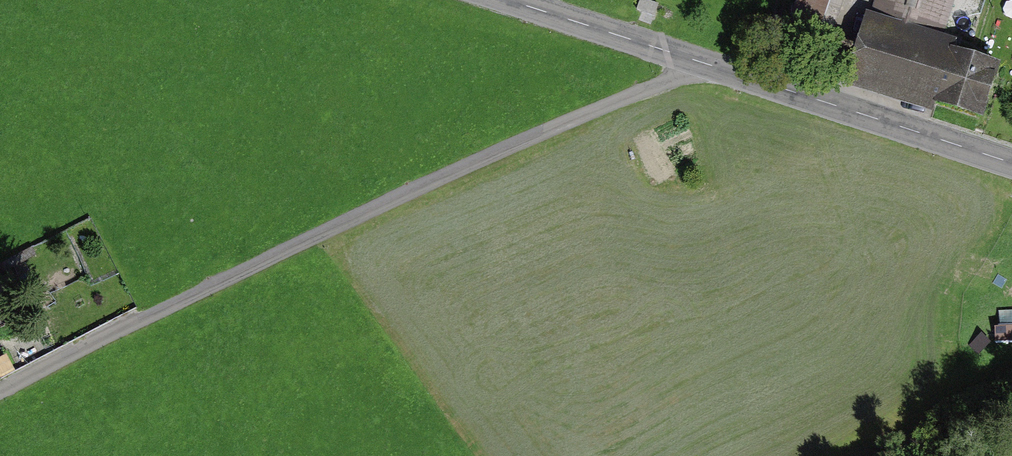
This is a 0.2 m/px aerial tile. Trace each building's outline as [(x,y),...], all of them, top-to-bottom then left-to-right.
[(783,45),(825,59),(845,0),(798,0),(783,45)] [(844,88),(932,116),(935,108),(984,123),(1002,67),(952,52),(956,41),(944,37),(956,0),(875,0),(870,15),(867,13),(844,88)]
